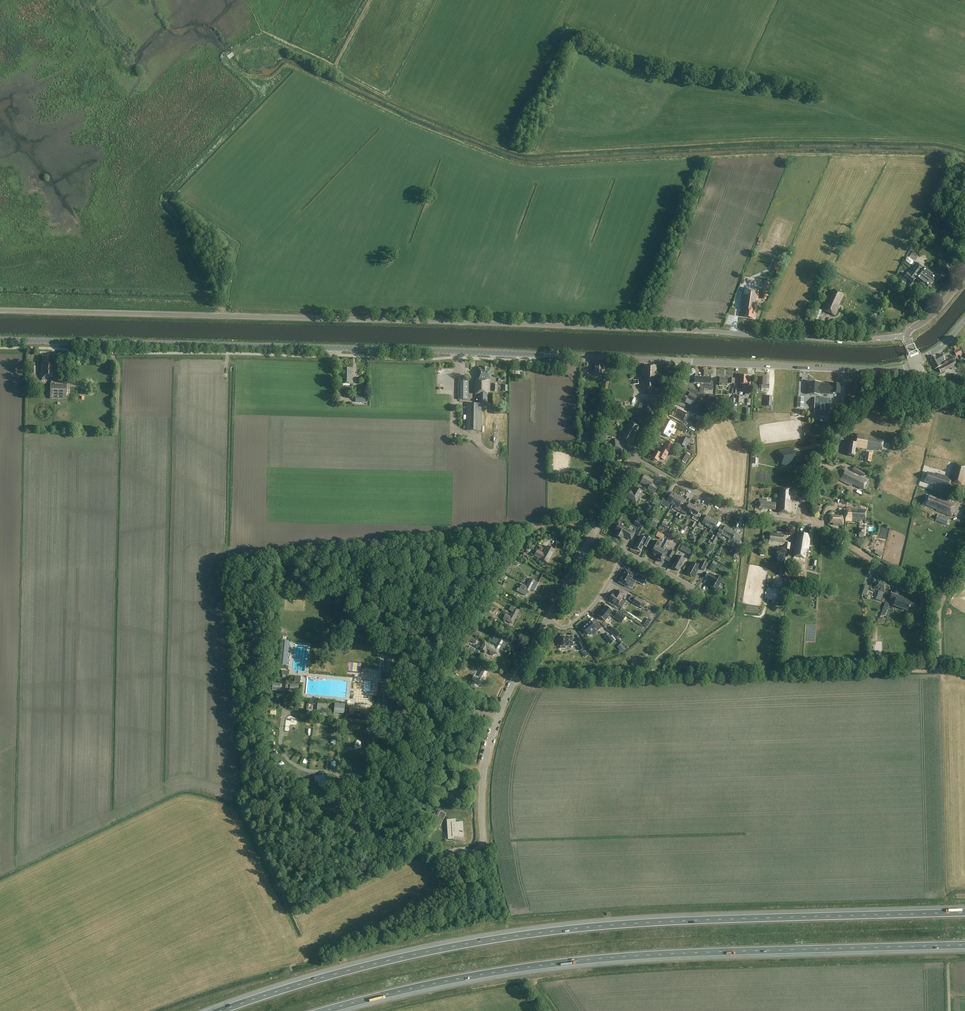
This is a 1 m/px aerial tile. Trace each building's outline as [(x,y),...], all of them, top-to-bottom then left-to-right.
[(919,274),(931,284),(936,278),(924,268),(923,269),(916,263),(915,264),(913,263),(913,262),(913,261),(910,259),(909,258),(908,258),(907,258),(907,259),(906,259),(906,260),(906,261),(906,262),(907,263),(910,265),(911,265),(912,265),(913,266),(911,269),(919,275),(919,274)] [(919,275),(911,269),(904,277),(912,283),(916,279),(928,288),(931,284),(919,274),(919,275)] [(771,280),(765,280),(762,299),(766,300),(767,296),(769,297),(771,280)] [(759,290),(744,288),(741,310),(745,311),(745,317),(753,318),(754,316),(755,316),(756,310),(757,310),(759,290)] [(843,295),(833,290),(823,311),(835,316),(839,306),(838,306),(843,295)] [(958,349),(956,344),(953,345),(955,351),(954,351),(957,357),(959,355),(962,360),(964,358),(959,349),(958,349)] [(935,369),(938,368),(941,366),(940,363),(945,361),(942,355),(936,358),(936,356),(931,359),(932,361),(931,362),(935,369)] [(51,358),(42,357),(41,378),(55,378),(55,364),(51,364),(51,358)] [(945,364),(941,366),(938,368),(940,373),(951,368),(952,370),(957,367),(953,359),(944,363),(945,364)] [(604,364),(595,363),(595,369),(594,368),(593,376),(605,376),(605,373),(604,373),(604,370),(605,370),(605,365),(603,365),(604,364)] [(656,366),(645,366),(645,382),(643,381),(642,392),(646,392),(646,393),(657,394),(657,382),(656,382),(656,366)] [(352,369),(344,368),(343,375),(342,375),(342,384),(352,384),(352,374),(352,369)] [(490,369),(479,369),(479,380),(475,380),(474,394),(478,394),(478,404),(467,404),(467,430),(481,431),(481,404),(487,404),(487,394),(488,394),(488,380),(490,380),(490,369)] [(747,376),(741,376),(740,384),(740,386),(742,386),(742,391),(748,391),(749,380),(747,380),(747,376)] [(700,383),(700,390),(704,390),(704,384),(704,378),(695,378),(694,383),(700,383)] [(711,378),(704,378),(704,384),(708,384),(707,389),(713,389),(713,384),(710,384),(711,378)] [(766,378),(759,378),(759,386),(761,386),(761,388),(769,389),(769,385),(766,385),(766,378)] [(468,380),(458,380),(458,400),(468,400),(468,380)] [(820,383),(809,382),(809,394),(820,395),(820,393),(833,394),(833,393),(840,393),(840,384),(833,384),(833,385),(820,384),(820,383)] [(66,387),(50,387),(50,399),(66,399),(66,387)] [(697,397),(690,393),(688,397),(684,394),(683,396),(680,394),(678,400),(685,403),(691,406),(694,402),(697,397)] [(831,399),(815,398),(814,414),(829,415),(829,411),(830,411),(831,399)] [(642,400),(637,408),(649,414),(653,406),(642,400)] [(680,414),(675,411),(672,415),(679,419),(680,416),(683,417),(685,413),(681,412),(680,414)] [(660,433),(666,436),(673,423),(667,420),(666,422),(665,422),(662,427),(663,427),(660,433)] [(640,427),(629,421),(626,427),(627,427),(626,430),(625,430),(620,438),(632,444),(635,438),(634,437),(640,427)] [(607,434),(601,432),(599,439),(605,441),(607,434)] [(877,438),(856,434),(855,441),(850,441),(848,455),(854,456),(856,447),(875,451),(875,449),(882,451),(884,440),(877,439),(877,438)] [(685,448),(689,440),(682,437),(678,444),(685,448)] [(625,445),(615,439),(610,448),(609,447),(607,451),(611,452),(610,454),(618,459),(621,454),(623,455),(626,450),(623,449),(625,445)] [(673,444),(668,441),(664,449),(669,452),(673,444)] [(794,453),(794,448),(779,451),(782,466),(796,463),(796,462),(800,462),(798,452),(794,453)] [(668,452),(664,450),(662,449),(659,453),(655,451),(652,458),(654,459),(654,460),(654,461),(656,462),(657,462),(658,461),(660,458),(664,460),(668,452)] [(691,455),(687,452),(682,461),(685,463),(687,459),(688,459),(691,455)] [(872,454),(866,453),(864,461),(871,462),(872,454)] [(955,463),(951,478),(938,474),(937,476),(927,473),(924,482),(934,485),(934,487),(948,491),(950,483),(963,487),(964,480),(964,466),(955,463)] [(866,472),(854,467),(852,471),(863,477),(866,472)] [(848,472),(845,470),(840,481),(850,485),(850,484),(863,490),(868,480),(848,471),(848,472)] [(654,481),(645,476),(641,483),(649,487),(648,489),(655,493),(658,487),(652,484),(654,481)] [(642,492),(637,489),(635,493),(632,491),(630,495),(629,494),(627,498),(633,501),(636,503),(638,500),(642,492)] [(791,490),(780,489),(780,499),(778,499),(778,513),(791,514),(791,501),(790,501),(791,490)] [(673,505),(678,496),(672,493),(670,497),(667,496),(663,502),(666,504),(667,502),(673,505)] [(939,499),(929,495),(925,505),(936,510),(951,516),(955,504),(940,498),(940,499),(939,498),(939,499)] [(678,496),(673,505),(676,507),(675,509),(680,512),(684,505),(681,504),(684,499),(678,496)] [(661,502),(655,499),(652,504),(658,507),(661,502)] [(766,500),(759,499),(759,502),(756,501),(755,508),(758,508),(758,509),(775,510),(776,503),(766,502),(766,500)] [(687,512),(691,514),(695,507),(689,504),(687,507),(684,506),(681,512),(686,515),(687,512)] [(700,510),(695,507),(691,514),(694,516),(692,519),(697,522),(701,515),(698,514),(700,510)] [(856,508),(846,508),(846,521),(857,521),(857,520),(866,520),(866,510),(856,510),(856,508)] [(949,519),(938,515),(935,521),(946,526),(949,519)] [(708,527),(713,519),(707,516),(704,521),(701,520),(698,526),(703,528),(704,525),(708,527)] [(844,517),(829,517),(829,523),(833,523),(833,525),(843,526),(844,517)] [(713,519),(708,527),(711,529),(709,532),(714,535),(717,529),(715,528),(718,522),(713,519)] [(641,528),(644,523),(638,520),(635,524),(641,528)] [(635,533),(619,525),(615,531),(617,532),(615,535),(622,539),(624,536),(631,540),(635,533)] [(726,538),(731,529),(725,526),(722,532),(720,530),(716,536),(721,539),(723,536),(726,538)] [(736,532),(731,529),(726,538),(729,540),(728,543),(733,545),(736,540),(733,538),(736,532)] [(786,533),(777,532),(777,534),(769,533),(768,544),(785,546),(784,549),(789,550),(790,543),(785,543),(786,533)] [(811,534),(798,532),(793,556),(805,558),(806,550),(808,550),(811,534)] [(645,539),(641,537),(635,547),(641,551),(644,546),(647,547),(651,539),(648,537),(647,538),(646,537),(645,539)] [(654,552),(652,556),(657,559),(662,549),(660,548),(661,546),(660,546),(661,543),(654,540),(649,549),(654,552)] [(692,550),(682,545),(680,550),(690,556),(692,550)] [(555,550),(548,546),(544,554),(538,551),(535,555),(541,559),(548,563),(555,550)] [(662,549),(657,559),(663,562),(666,555),(668,556),(672,558),(675,553),(671,550),(670,552),(666,550),(666,551),(662,549)] [(685,560),(676,555),(673,561),(675,562),(672,567),(679,571),(685,560)] [(708,563),(704,561),(701,566),(698,564),(697,565),(692,562),(689,567),(690,567),(687,573),(694,577),(699,568),(704,571),(708,563)] [(619,582),(628,587),(632,579),(643,585),(646,579),(637,574),(636,577),(634,576),(635,575),(625,570),(619,582)] [(805,571),(794,570),(792,584),(802,586),(805,571)] [(716,576),(710,573),(706,580),(712,583),(710,587),(717,590),(723,579),(716,575),(716,576)] [(522,585),(531,589),(534,591),(539,583),(531,579),(526,586),(522,584),(522,585)] [(870,588),(879,591),(882,582),(877,580),(873,579),(870,588)] [(879,591),(875,600),(880,602),(884,593),(885,589),(890,591),(891,585),(887,584),(882,582),(879,591)] [(529,594),(531,589),(522,585),(520,589),(529,594)] [(624,594),(619,590),(617,594),(616,596),(613,594),(609,600),(618,605),(622,599),(621,599),(624,594)] [(919,604),(892,594),(890,600),(895,602),(893,606),(908,611),(909,608),(910,608),(910,607),(917,610),(919,604)] [(639,607),(643,601),(636,597),(634,599),(632,603),(634,604),(639,607)] [(613,612),(606,606),(598,616),(605,621),(613,612)] [(514,608),(510,616),(515,619),(519,611),(514,608)] [(510,616),(506,614),(503,619),(512,624),(515,619),(510,616)] [(602,628),(595,619),(592,622),(591,622),(583,629),(588,635),(595,629),(597,632),(602,628)] [(481,633),(475,630),(473,635),(479,638),(481,633)] [(609,634),(604,638),(610,645),(614,641),(609,634)] [(500,650),(502,651),(504,649),(507,644),(510,639),(501,635),(499,640),(494,637),(491,643),(496,645),(495,647),(500,650)] [(573,636),(560,636),(560,646),(561,646),(561,649),(566,649),(566,646),(573,646),(578,646),(581,651),(586,648),(581,639),(576,642),(576,643),(573,643),(573,636)] [(497,655),(500,650),(495,647),(484,642),(480,649),(485,652),(487,649),(491,651),(490,652),(491,655),(493,656),(495,655),(496,654),(497,655)] [(475,650),(470,646),(468,651),(473,654),(473,653),(478,656),(480,653),(475,650)] [(392,674),(395,674),(397,657),(392,656),(388,656),(387,671),(386,676),(391,676),(392,674)] [(488,672),(483,670),(479,677),(474,675),(472,680),(481,685),(488,672)] [(318,703),(317,710),(327,711),(328,704),(318,703)] [(337,705),(336,714),(344,715),(345,705),(337,705)] [(349,707),(347,707),(346,718),(373,721),(374,709),(372,709),(371,714),(370,714),(370,718),(362,717),(362,712),(358,712),(357,716),(349,716),(349,712),(348,712),(349,707)] [(325,777),(314,777),(314,785),(317,785),(317,787),(322,787),(322,785),(325,785),(325,777)] [(446,814),(441,811),(437,818),(443,821),(446,814)] [(456,823),(456,819),(447,820),(448,839),(453,839),(453,837),(464,836),(463,822),(456,823)]
